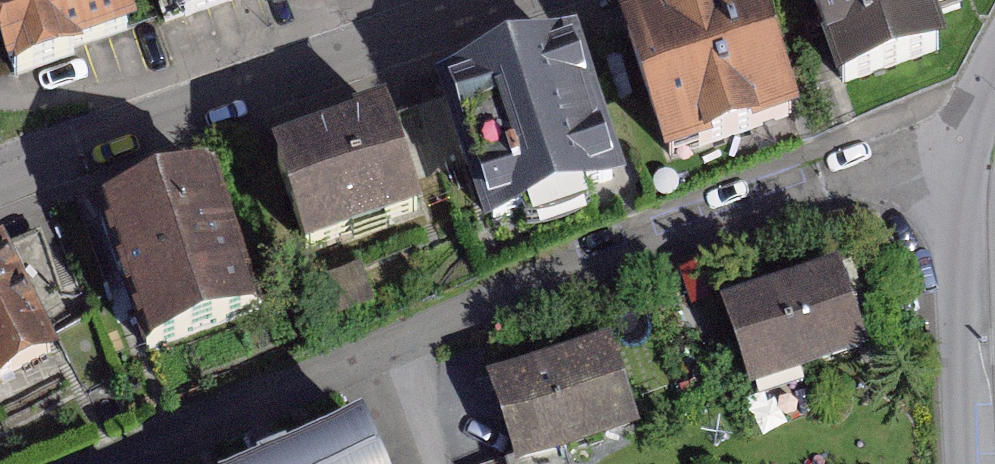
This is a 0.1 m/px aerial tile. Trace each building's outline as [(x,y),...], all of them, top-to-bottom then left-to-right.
[(16,74),(132,32),(120,0),(0,0),(0,30),(16,74)] [(210,37),(315,0),(198,0),(210,37)] [(651,37),(688,169),(850,124),(815,0),(784,0),(651,37)] [(876,104),(994,57),(994,0),(829,0),(876,104)] [(623,45),(462,99),(507,233),(668,180),(623,45)] [(435,112),(293,160),(332,274),(474,225),(435,112)] [(210,164),(102,201),(151,343),(259,306),(210,164)] [(0,245),(0,373),(52,347),(1,244),(0,245)] [(853,275),(736,312),(759,386),(877,349),(853,275)] [(634,350),(498,384),(518,463),(532,463),(655,433),(634,350)] [(313,463),(419,463),(403,422),(313,463)]
